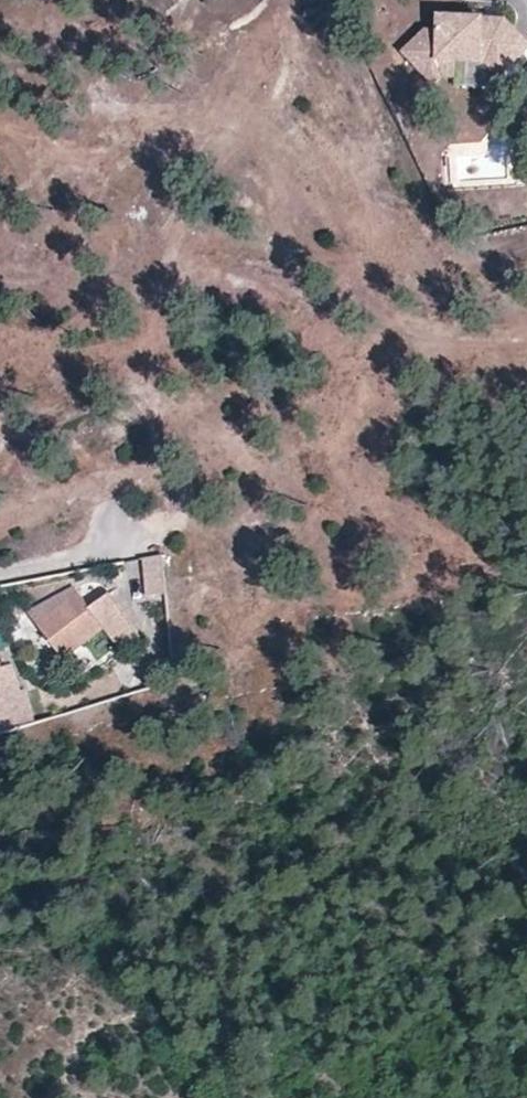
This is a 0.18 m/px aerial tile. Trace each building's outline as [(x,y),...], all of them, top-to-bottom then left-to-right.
[(455,64),(486,65),(499,79),(526,53),(526,46),(505,23),(472,21),(472,29),(455,29),(456,21),(440,20),(439,34),(426,35),(404,56),(424,76),(437,63),(455,64)] [(472,21),(456,21),(455,29),(472,29),(472,21)] [(455,78),(455,64),(437,63),(424,76),(434,87),(442,78),(455,78)] [(143,603),(138,563),(123,565),(125,603),(143,603)] [(36,623),(60,658),(104,627),(110,635),(130,621),(111,595),(89,610),(78,594),(36,623)] [(141,637),(130,621),(110,635),(121,651),(141,637)] [(38,731),(28,697),(23,698),(15,671),(4,674),(0,659),(0,726),(3,737),(38,731)]
